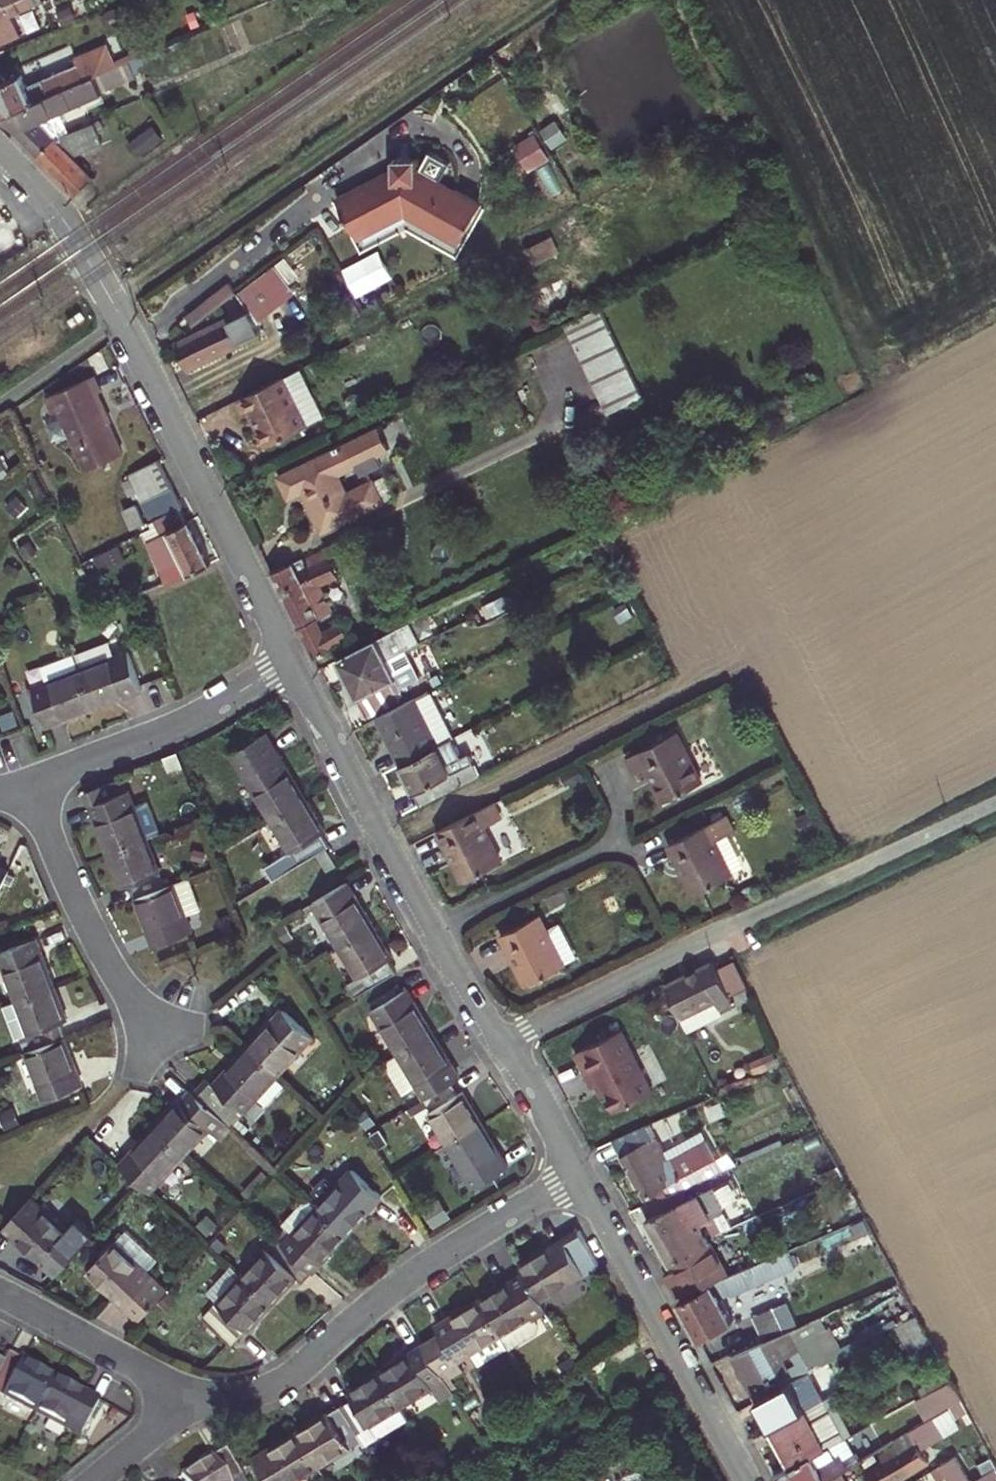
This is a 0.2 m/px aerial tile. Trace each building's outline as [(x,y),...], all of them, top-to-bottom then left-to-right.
[(43,1),(43,0),(17,0),(0,7),(0,20),(43,1)] [(16,15),(23,35),(39,29),(32,10),(16,15)] [(109,70),(100,50),(97,49),(75,57),(78,64),(28,86),(23,74),(7,80),(0,73),(0,115),(1,116),(109,70)] [(1,116),(15,132),(30,146),(55,136),(40,120),(62,111),(105,93),(103,89),(135,75),(129,61),(109,70),(1,116)] [(40,120),(55,136),(70,130),(62,111),(40,120)] [(99,134),(104,132),(100,120),(95,123),(99,134)] [(38,154),(77,194),(94,177),(72,155),(102,144),(99,134),(95,123),(71,133),(56,138),(38,154)] [(113,130),(107,134),(110,138),(116,134),(113,130)] [(55,136),(30,146),(38,154),(56,138),(55,136)] [(529,171),(550,158),(536,137),(516,150),(529,171)] [(393,167),(336,198),(357,236),(405,210),(457,242),(479,205),(416,166),(415,156),(393,157),(393,167)] [(552,236),(526,249),(534,265),(560,252),(552,236)] [(250,311),(176,348),(186,368),(261,332),(254,318),(294,288),(277,264),(237,293),(250,311)] [(541,315),(573,299),(562,276),(530,292),(541,315)] [(205,317),(236,293),(228,283),(197,307),(205,317)] [(581,317),(566,325),(610,413),(643,396),(599,308),(581,317)] [(300,369),(283,377),(290,392),(307,383),(300,369)] [(100,392),(93,376),(44,398),(52,414),(57,411),(85,471),(121,454),(94,395),(100,392)] [(283,377),(238,399),(246,415),(252,411),(268,445),(324,417),(307,383),(290,392),(283,377)] [(337,448),(280,476),(290,497),(304,490),(323,530),(384,500),(373,479),(347,492),(339,473),(357,464),(347,443),(343,445),(342,442),(336,445),(337,448)] [(0,458),(0,479),(9,474),(0,458)] [(180,510),(183,509),(159,460),(131,474),(152,522),(158,519),(164,533),(149,539),(159,564),(174,558),(166,538),(172,536),(169,531),(186,522),(180,510)] [(124,509),(132,528),(146,523),(138,504),(124,509)] [(190,573),(212,562),(190,520),(186,522),(169,531),(172,536),(166,538),(174,558),(159,564),(166,582),(190,573)] [(30,540),(19,548),(27,559),(38,552),(30,540)] [(336,610),(325,584),(340,577),(327,549),(305,559),(305,557),(272,571),(315,657),(359,632),(351,615),(320,632),(314,619),(336,610)] [(338,658),(349,679),(388,660),(420,644),(409,623),(338,658)] [(438,635),(421,643),(426,653),(443,645),(438,635)] [(95,706),(143,688),(128,651),(113,656),(108,642),(75,654),(81,669),(95,706)] [(33,688),(48,725),(95,706),(81,669),(75,654),(41,666),(48,682),(33,688)] [(388,660),(349,679),(368,717),(400,701),(399,698),(396,692),(402,689),(388,660)] [(402,689),(396,692),(399,698),(404,695),(402,689)] [(429,691),(416,698),(440,746),(453,739),(429,691)] [(416,698),(377,717),(401,765),(440,746),(416,698)] [(2,719),(5,730),(21,725),(17,714),(2,719)] [(266,732),(232,753),(272,820),(307,799),(266,732)] [(630,756),(626,757),(634,774),(648,767),(664,800),(702,781),(678,732),(648,747),(630,756)] [(462,757),(453,739),(440,746),(401,765),(421,806),(481,776),(470,753),(462,757)] [(645,742),(627,751),(630,756),(648,747),(645,742)] [(129,791),(91,805),(109,852),(147,838),(129,791)] [(326,831),(307,799),(272,820),(291,852),(266,867),(273,879),(329,845),(322,833),(326,831)] [(494,803),(439,830),(464,881),(502,862),(485,828),(502,819),(494,803)] [(732,833),(724,816),(670,844),(695,894),(733,875),(716,841),(732,833)] [(131,883),(136,897),(165,886),(147,838),(109,852),(122,886),(131,883)] [(337,864),(327,848),(317,854),(327,870),(337,864)] [(0,867),(0,893),(10,872),(0,867)] [(313,902),(339,946),(374,925),(348,881),(313,902)] [(165,886),(136,897),(154,944),(192,930),(174,883),(165,886)] [(229,914),(218,918),(225,934),(236,931),(229,914)] [(539,915),(502,934),(527,984),(565,965),(564,964),(547,930),(539,915)] [(561,924),(547,930),(564,964),(578,957),(561,924)] [(393,957),(374,925),(339,946),(358,978),(349,983),(356,996),(397,972),(389,960),(393,957)] [(17,1001),(55,986),(37,938),(0,952),(0,956),(17,1001)] [(714,962),(666,985),(682,1018),(685,1016),(717,1000),(721,1008),(734,1001),(714,962)] [(68,1020),(55,986),(17,1001),(35,1049),(51,1042),(65,1037),(60,1023),(68,1020)] [(372,1010),(399,1054),(433,1033),(407,990),(372,1010)] [(687,1019),(705,1022),(723,1013),(721,1008),(717,1000),(685,1016),(687,1019)] [(285,1009),(250,1046),(280,1074),(315,1036),(285,1009)] [(626,1032),(580,1055),(597,1088),(605,1084),(620,1113),(657,1094),(626,1032)] [(460,1077),(433,1033),(399,1054),(383,1063),(402,1095),(417,1086),(424,1098),(451,1082),(460,1077)] [(27,1051),(45,1099),(83,1085),(65,1037),(51,1042),(35,1049),(27,1051)] [(211,1079),(197,1094),(231,1126),(280,1074),(250,1046),(216,1083),(211,1079)] [(459,1094),(451,1082),(424,1098),(432,1111),(429,1112),(448,1143),(483,1122),(464,1091),(459,1094)] [(181,1100),(157,1127),(186,1154),(211,1128),(220,1137),(231,1126),(197,1094),(194,1092),(184,1103),(181,1100)] [(719,1093),(679,1111),(681,1117),(722,1099),(719,1093)] [(509,1167),(483,1122),(448,1143),(474,1187),(509,1167)] [(649,1125),(614,1140),(650,1204),(673,1194),(691,1186),(710,1178),(725,1170),(718,1158),(707,1139),(670,1160),(649,1125)] [(157,1127),(122,1164),(143,1184),(152,1192),(186,1154),(157,1127)] [(732,1150),(718,1158),(725,1170),(739,1164),(732,1150)] [(263,1170),(243,1191),(249,1197),(269,1176),(263,1170)] [(353,1170),(318,1207),(348,1235),(383,1198),(353,1170)] [(716,1188),(724,1209),(742,1201),(734,1180),(716,1188)] [(716,1188),(679,1205),(649,1218),(664,1244),(701,1223),(705,1220),(724,1209),(716,1188)] [(679,1205),(673,1194),(650,1204),(643,1207),(649,1218),(679,1205)] [(32,1197),(4,1227),(42,1263),(70,1233),(32,1197)] [(293,1235),(314,1212),(301,1200),(280,1223),(293,1235)] [(313,1273),(348,1235),(318,1207),(314,1212),(293,1235),(284,1245),(313,1273)] [(722,1262),(708,1238),(701,1223),(664,1244),(678,1270),(666,1276),(678,1298),(714,1282),(741,1271),(734,1257),(722,1262)] [(580,1229),(520,1265),(524,1273),(541,1299),(585,1273),(600,1264),(585,1237),(580,1229)] [(126,1230),(115,1241),(148,1271),(159,1259),(126,1230)] [(276,1239),(242,1276),(272,1304),(298,1277),(304,1283),(313,1273),(284,1245),(276,1239)] [(88,1271),(140,1320),(168,1290),(148,1271),(115,1241),(88,1271)] [(780,1273),(773,1257),(741,1271),(714,1282),(679,1301),(700,1340),(735,1321),(721,1296),(731,1291),(732,1293),(780,1273)] [(208,1292),(218,1302),(242,1276),(231,1266),(208,1292)] [(548,1312),(541,1299),(524,1273),(480,1299),(481,1299),(502,1334),(509,1347),(537,1331),(539,1323),(536,1318),(548,1312)] [(234,1346),(272,1304),(242,1276),(218,1302),(203,1318),(234,1346)] [(509,1347),(502,1334),(481,1299),(437,1326),(445,1339),(428,1350),(443,1375),(446,1380),(463,1370),(458,1360),(472,1352),(480,1365),(509,1347)] [(786,1305),(774,1310),(784,1333),(796,1327),(786,1305)] [(773,1308),(754,1316),(765,1341),(784,1333),(774,1310),(773,1308)] [(917,1315),(897,1325),(912,1351),(931,1341),(917,1315)] [(825,1327),(819,1317),(810,1321),(815,1332),(825,1327)] [(812,1370),(828,1363),(831,1361),(827,1353),(815,1332),(810,1321),(796,1327),(784,1333),(765,1341),(732,1355),(757,1401),(795,1380),(784,1359),(801,1349),(812,1370)] [(831,1361),(845,1354),(840,1346),(827,1353),(831,1361)] [(562,1369),(576,1359),(569,1349),(555,1359),(562,1369)] [(412,1352),(380,1370),(402,1405),(432,1387),(430,1383),(443,1375),(428,1350),(415,1357),(412,1352)] [(34,1412),(54,1376),(8,1352),(4,1361),(0,1368),(0,1394),(34,1412)] [(795,1380),(757,1401),(771,1427),(821,1400),(825,1398),(817,1381),(833,1373),(828,1363),(812,1370),(795,1380)] [(363,1440),(366,1445),(409,1419),(402,1405),(380,1370),(349,1389),(354,1397),(342,1405),(363,1440)] [(949,1374),(921,1389),(924,1395),(952,1380),(949,1374)] [(99,1401),(54,1376),(34,1412),(80,1436),(99,1401)] [(952,1380),(924,1395),(918,1399),(930,1418),(934,1415),(962,1399),(952,1380)] [(825,1398),(821,1400),(838,1433),(823,1441),(827,1447),(842,1439),(846,1437),(851,1434),(830,1395),(825,1398)] [(940,1424),(966,1407),(962,1399),(934,1415),(940,1424)] [(771,1427),(792,1466),(827,1447),(823,1441),(838,1433),(821,1400),(771,1427)] [(342,1405),(298,1431),(319,1466),(363,1440),(342,1405)] [(894,1439),(927,1419),(923,1412),(878,1440),(882,1447),(894,1439)] [(934,1415),(930,1418),(927,1419),(894,1439),(897,1444),(879,1454),(884,1462),(866,1472),(872,1480),(893,1480),(929,1459),(916,1439),(940,1424),(934,1415)] [(319,1466),(298,1431),(254,1458),(268,1480),(294,1480),(319,1466)] [(846,1437),(842,1439),(851,1456),(855,1453),(846,1437)] [(774,1476),(777,1480),(826,1480),(841,1473),(860,1461),(882,1447),(878,1440),(855,1453),(851,1456),(842,1439),(827,1447),(792,1466),(774,1476)] [(181,1476),(184,1480),(235,1480),(242,1476),(226,1449),(181,1476)] [(954,1455),(940,1463),(951,1480),(980,1480),(977,1476),(970,1480),(954,1455)] [(841,1473),(845,1480),(872,1480),(866,1472),(860,1461),(841,1473)] [(841,1473),(826,1480),(845,1480),(841,1473)]
